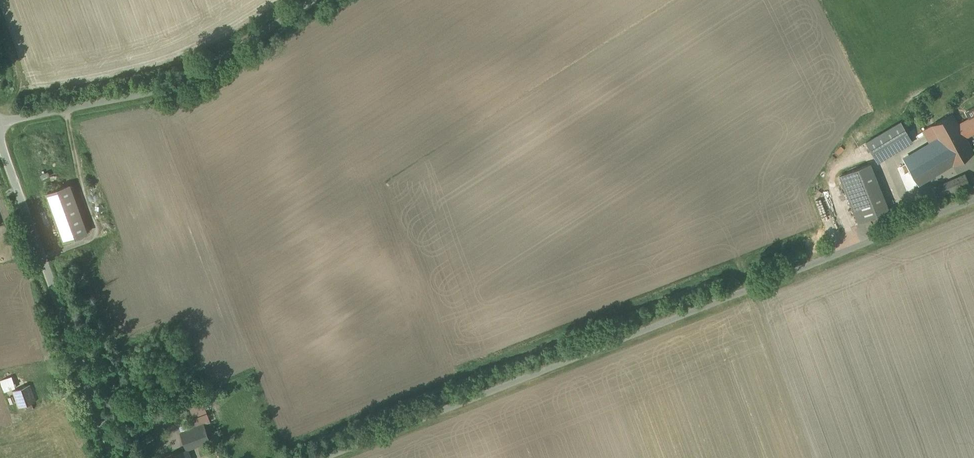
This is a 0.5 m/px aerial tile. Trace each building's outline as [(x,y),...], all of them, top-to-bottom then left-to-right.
[(965,137),(958,125),(951,114),(931,126),(938,138),(903,158),(919,184),(973,153),(965,137)] [(958,125),(965,137),(973,132),(973,116),(958,125)] [(901,122),(866,143),(877,162),(912,141),(910,137),(901,122)] [(874,166),(841,179),(858,224),(892,211),(874,166)] [(942,199),(972,187),(968,176),(937,188),(942,199)] [(69,186),(47,195),(64,240),(86,232),(69,186)] [(29,385),(13,391),(19,407),(24,405),(26,411),(34,408),(32,402),(35,401),(29,385)] [(202,399),(193,403),(194,407),(190,409),(193,418),(207,413),(202,399)] [(197,427),(181,433),(187,449),(203,443),(197,427)]
